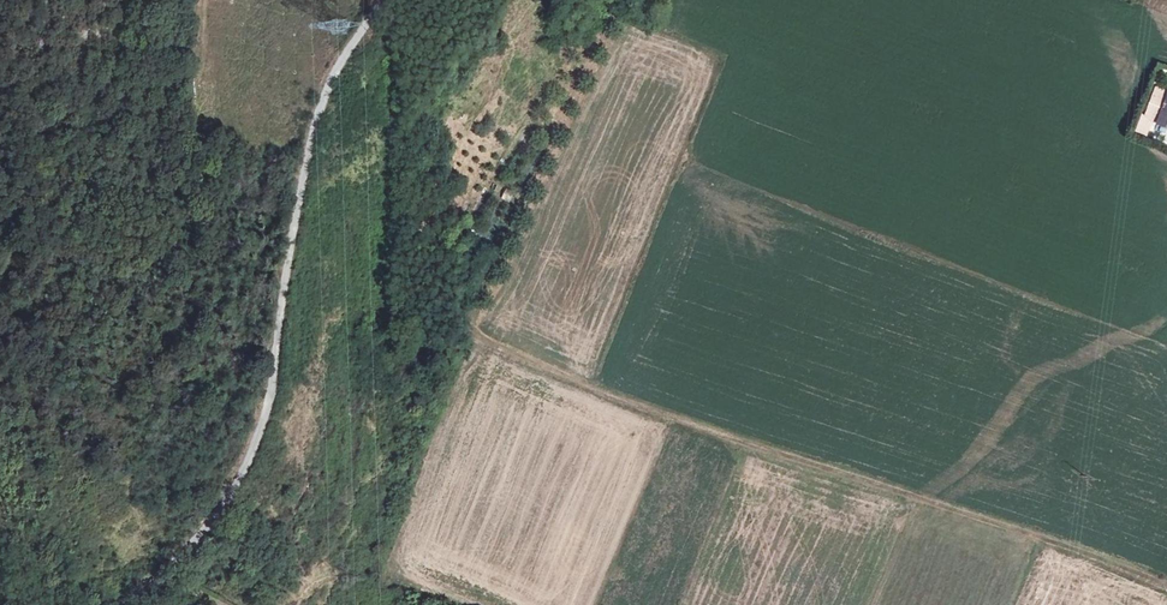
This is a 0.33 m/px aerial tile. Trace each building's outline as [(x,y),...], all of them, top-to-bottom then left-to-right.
[(508,207),(512,199),(504,195),(500,203),(508,207)]
